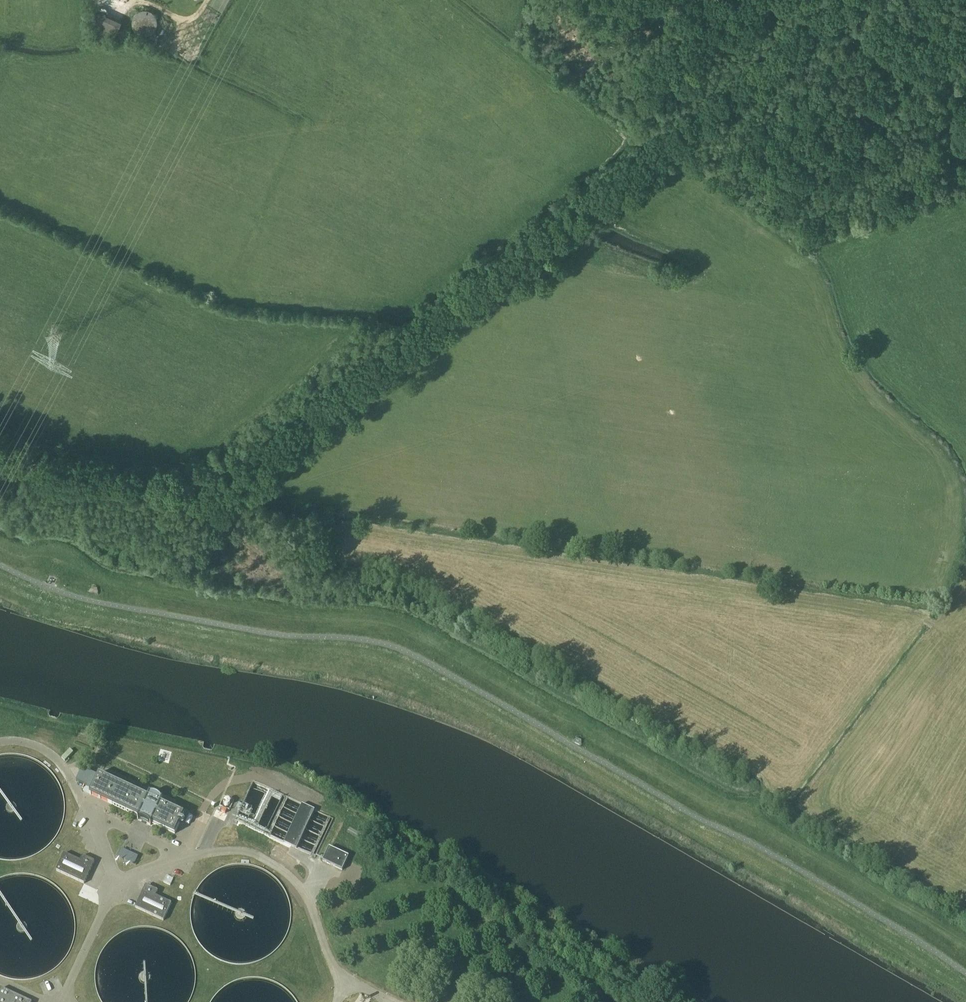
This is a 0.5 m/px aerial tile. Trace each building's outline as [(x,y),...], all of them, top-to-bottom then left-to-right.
[(82,769),(76,780),(92,787),(97,776),(82,769)] [(184,813),(168,806),(161,803),(162,801),(163,799),(162,799),(161,798),(161,797),(159,795),(157,794),(155,794),(153,793),(150,793),(149,793),(148,796),(148,797),(98,774),(97,776),(92,787),(89,793),(111,804),(138,817),(137,819),(138,819),(141,819),(143,820),(147,822),(148,823),(150,825),(151,825),(152,823),(157,825),(175,834),(185,814),(184,813)] [(302,804),(284,843),(297,849),(315,810),(302,804)] [(322,861),(342,870),(349,856),(329,847),(322,861)] [(56,870),(84,884),(95,861),(82,856),(80,861),(64,853),(56,870)] [(146,885),(135,907),(163,921),(172,903),(156,896),(158,891),(146,885)] [(0,991),(0,1001),(31,1001),(2,988),(0,991)]
